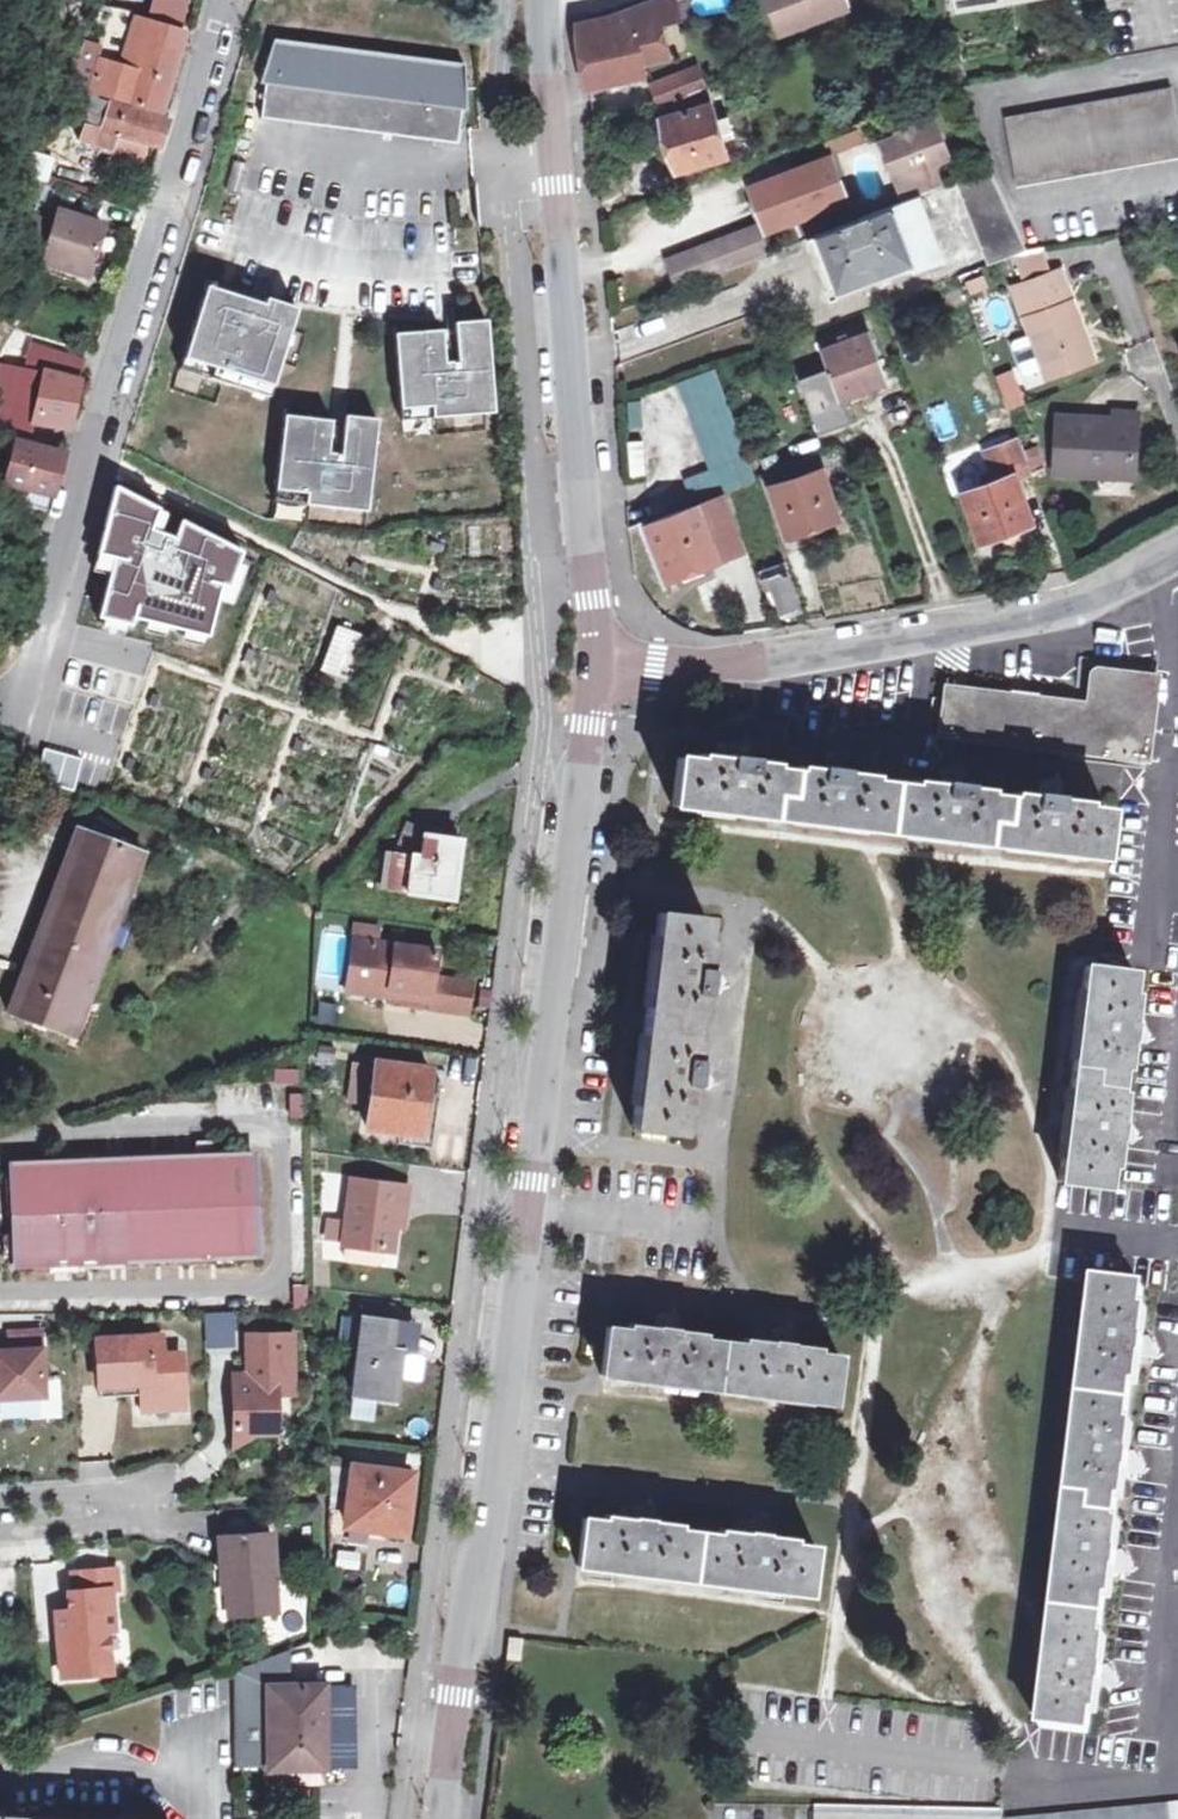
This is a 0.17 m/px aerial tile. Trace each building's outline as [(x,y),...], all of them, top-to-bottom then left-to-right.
[(660,19),(674,16),(679,15),(675,0),(636,0),(626,3),(633,25),(660,19)] [(850,10),(847,0),(762,0),(775,37),(850,10)] [(993,0),(949,0),(951,9),(993,0)] [(637,44),(641,61),(668,56),(660,19),(633,25),(626,3),(577,20),(577,36),(587,87),(604,83),(594,35),(610,31),(614,49),(637,44)] [(162,116),(186,44),(133,28),(136,20),(114,14),(88,94),(167,122),(168,119),(162,116)] [(594,35),(604,83),(621,79),(614,49),(610,31),(594,35)] [(271,42),(259,81),(263,82),(259,122),(456,145),(460,105),(465,105),(462,65),(271,42)] [(637,44),(614,49),(621,79),(644,74),(641,61),(637,44)] [(652,105),(703,86),(695,65),(644,83),(652,105)] [(1177,157),(1177,121),(1172,88),(1004,118),(1017,186),(1177,157)] [(705,90),(665,104),(667,114),(659,116),(674,169),(724,156),(719,138),(732,135),(726,115),(713,118),(705,90)] [(90,122),(93,112),(97,103),(81,98),(75,116),(90,122)] [(103,142),(111,119),(93,112),(90,122),(86,134),(103,142)] [(875,140),(899,199),(942,183),(935,165),(952,158),(934,116),(918,122),(917,118),(890,129),(892,133),(875,140)] [(169,137),(111,119),(103,142),(108,144),(104,157),(116,160),(122,147),(162,161),(169,137)] [(859,129),(826,141),(830,154),(863,143),(859,129)] [(21,179),(51,190),(55,179),(59,167),(29,155),(21,179)] [(844,200),(829,157),(777,176),(748,186),(759,221),(664,257),(674,285),(773,249),(772,245),(798,235),(792,218),(844,200)] [(987,171),(956,182),(987,265),(1023,252),(987,171)] [(920,195),(807,237),(828,295),(912,267),(913,269),(943,260),(920,195)] [(798,235),(850,217),(844,200),(792,218),(798,235)] [(63,228),(59,241),(38,236),(21,290),(47,295),(52,281),(93,291),(107,241),(63,228)] [(1015,258),(1019,274),(1048,267),(1043,250),(1015,258)] [(1095,364),(1072,306),(1066,307),(1065,307),(1054,278),(1011,294),(1047,382),(1095,364)] [(252,304),(206,290),(181,373),(271,400),(297,311),(266,302),(261,318),(249,315),(252,304)] [(443,331),(395,336),(403,422),(496,414),(487,320),(455,323),(457,341),(444,342),(443,331)] [(835,337),(837,343),(821,348),(826,365),(801,374),(820,426),(848,416),(841,396),(885,381),(867,332),(848,339),(845,333),(835,337)] [(714,367),(676,381),(708,468),(684,478),(692,500),(754,476),(714,367)] [(83,377),(47,369),(36,436),(70,442),(83,377)] [(1013,369),(995,374),(1007,411),(1024,405),(1013,369)] [(1132,482),(1135,418),(1116,417),(1115,425),(1062,423),(1060,479),(1132,482)] [(334,423),(286,418),(277,505),(370,514),(379,421),(347,418),(345,436),(333,434),(334,423)] [(1008,464),(1025,458),(1016,433),(976,447),(988,482),(961,492),(978,542),(1030,524),(1008,464)] [(629,443),(631,478),(644,478),(642,442),(629,443)] [(61,467),(15,453),(7,492),(29,498),(49,504),(61,467)] [(839,520),(822,469),(771,483),(786,534),(839,520)] [(166,510),(114,483),(95,550),(100,555),(94,574),(105,573),(112,572),(96,620),(132,628),(135,621),(208,639),(223,585),(235,593),(250,552),(181,518),(175,539),(158,532),(166,510)] [(49,504),(29,498),(24,517),(44,523),(49,504)] [(714,561),(743,551),(731,513),(703,522),(697,503),(646,521),(664,579),(684,571),(683,566),(713,555),(714,561)] [(800,605),(787,567),(765,574),(779,612),(800,605)] [(370,640),(337,626),(317,675),(351,687),(370,640)] [(1156,679),(1094,671),(1090,706),(952,690),(948,735),(1147,758),(1156,679)] [(916,833),(1100,856),(1107,808),(679,757),(672,805),(916,833)] [(3,1013),(71,1038),(141,855),(73,830),(49,895),(38,922),(3,1013)] [(385,851),(379,892),(457,904),(467,839),(423,832),(419,856),(385,851)] [(633,1126),(680,1133),(707,918),(660,911),(633,1126)] [(396,985),(433,991),(435,978),(440,951),(357,938),(349,987),(394,994),(396,985)] [(1058,1179),(1106,1185),(1134,970),(1086,964),(1058,1179)] [(472,985),(435,978),(433,991),(431,1000),(430,1007),(467,1014),(472,985)] [(431,1000),(433,991),(396,985),(394,994),(431,1000)] [(348,1106),(366,1108),(370,1060),(353,1058),(348,1106)] [(366,1125),(421,1133),(431,1069),(377,1061),(366,1125)] [(168,1157),(225,1152),(223,1123),(166,1127),(168,1157)] [(168,1157),(166,1127),(57,1136),(20,1150),(2,1153),(3,1170),(22,1168),(168,1157)] [(225,1152),(168,1157),(22,1168),(28,1266),(61,1263),(62,1273),(90,1271),(90,1261),(265,1247),(256,1149),(225,1152)] [(28,1266),(22,1168),(3,1170),(10,1267),(28,1266)] [(356,1181),(353,1199),(365,1200),(367,1182),(356,1181)] [(365,1200),(353,1199),(351,1218),(331,1216),(328,1237),(349,1240),(349,1243),(350,1244),(388,1248),(394,1248),(398,1220),(400,1206),(409,1207),(411,1188),(367,1182),(365,1200)] [(400,1206),(398,1220),(407,1222),(409,1207),(400,1206)] [(388,1248),(350,1244),(348,1256),(353,1261),(382,1265),(387,1260),(388,1248)] [(1095,1281),(1043,1726),(1092,1732),(1143,1286),(1095,1281)] [(365,1298),(363,1316),(359,1346),(356,1367),(354,1385),(353,1392),(393,1398),(400,1349),(387,1347),(393,1301),(365,1298)] [(204,1350),(237,1348),(235,1311),(202,1313),(204,1350)] [(359,1346),(363,1316),(342,1313),(338,1343),(359,1346)] [(602,1373),(834,1402),(840,1354),(608,1324),(602,1373)] [(303,1334),(257,1335),(258,1374),(258,1385),(244,1385),(245,1445),(266,1433),(287,1433),(286,1386),(304,1385),(303,1334)] [(161,1336),(96,1340),(99,1385),(138,1383),(139,1395),(139,1410),(183,1407),(181,1354),(162,1355),(161,1336)] [(44,1397),(41,1350),(0,1353),(0,1400),(44,1397)] [(354,1385),(356,1367),(340,1365),(337,1382),(354,1385)] [(258,1374),(243,1375),(244,1385),(258,1385),(258,1374)] [(138,1383),(99,1385),(100,1397),(139,1395),(138,1383)] [(329,1500),(350,1503),(355,1464),(338,1462),(333,1461),(329,1500)] [(413,1472),(355,1464),(350,1503),(347,1523),(404,1530),(413,1472)] [(578,1564),(811,1593),(818,1545),(584,1515),(578,1564)] [(272,1533),(219,1536),(222,1577),(227,1576),(229,1615),(278,1612),(272,1533)] [(116,1569),(73,1572),(75,1593),(80,1592),(81,1603),(76,1610),(70,1610),(56,1611),(60,1677),(95,1674),(94,1656),(108,1655),(107,1631),(114,1630),(111,1590),(118,1589),(116,1569)] [(68,1593),(70,1610),(76,1610),(81,1603),(80,1592),(75,1593),(68,1593)] [(337,1628),(353,1631),(355,1618),(339,1615),(337,1628)] [(523,1639),(509,1637),(506,1659),(520,1661),(523,1639)] [(287,1689),(288,1652),(279,1655),(231,1671),(232,1761),(267,1762),(267,1767),(311,1768),(311,1742),(306,1742),(306,1726),(319,1726),(319,1688),(287,1689)] [(94,1656),(95,1674),(110,1673),(108,1655),(94,1656)] [(325,1726),(324,1768),(351,1768),(351,1689),(319,1688),(319,1726),(325,1726)] [(311,1742),(311,1768),(324,1768),(325,1726),(319,1726),(306,1726),(306,1742),(311,1742)] [(1006,1818),(1000,1804),(814,1801),(814,1818),(1006,1818)] [(1006,1818),(1177,1818),(1177,1803),(1006,1818)]
